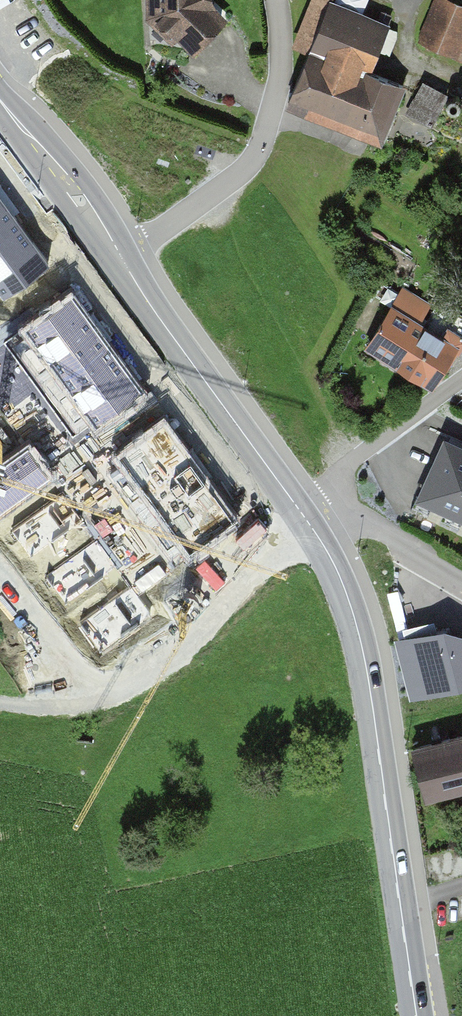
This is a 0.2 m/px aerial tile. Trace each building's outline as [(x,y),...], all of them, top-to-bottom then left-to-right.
[(145,22),(187,57),(228,21),(205,0),(146,0),(145,22)] [(421,55),(461,72),(461,0),(443,0),(421,55)] [(392,27),(324,1),(285,106),(353,131),(392,27)] [(408,111),(432,121),(445,93),(421,82),(408,111)] [(456,344),(391,305),(364,351),(429,389),(456,344)] [(441,439),(413,505),(461,526),(461,448),(441,439)] [(412,747),(429,803),(461,793),(461,732),(412,747)]
